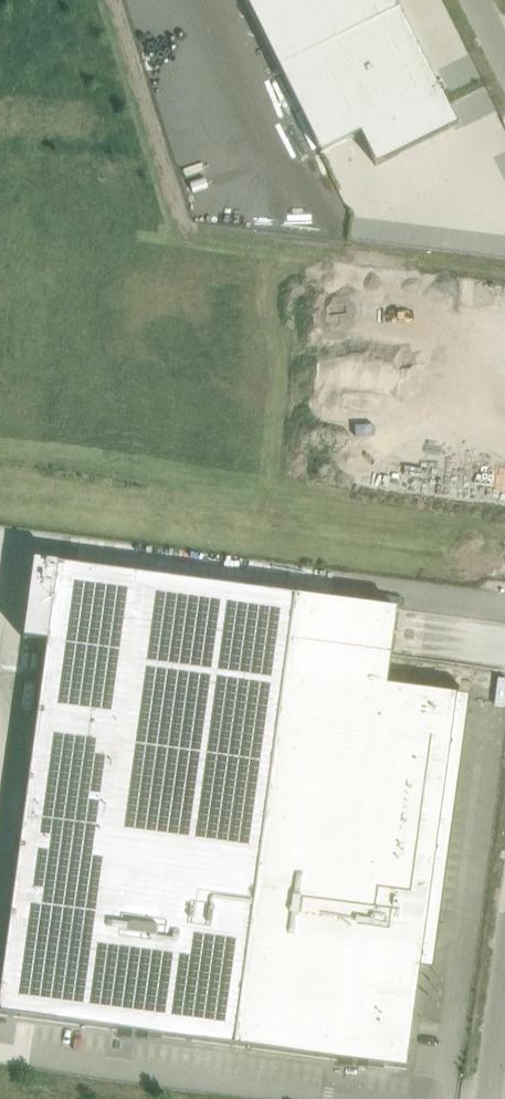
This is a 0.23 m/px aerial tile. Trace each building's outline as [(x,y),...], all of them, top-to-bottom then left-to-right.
[(321,153),(360,134),(376,165),(398,154),(396,150),(455,124),(441,92),(442,92),(396,0),(246,0),(321,153)] [(0,993),(0,1014),(214,1043),(235,1046),(407,1069),(421,968),(423,949),(435,951),(436,942),(437,942),(439,927),(426,925),(457,695),(427,691),(387,686),(397,609),(296,595),(275,592),(34,560),(23,639),(47,642),(0,993)]
